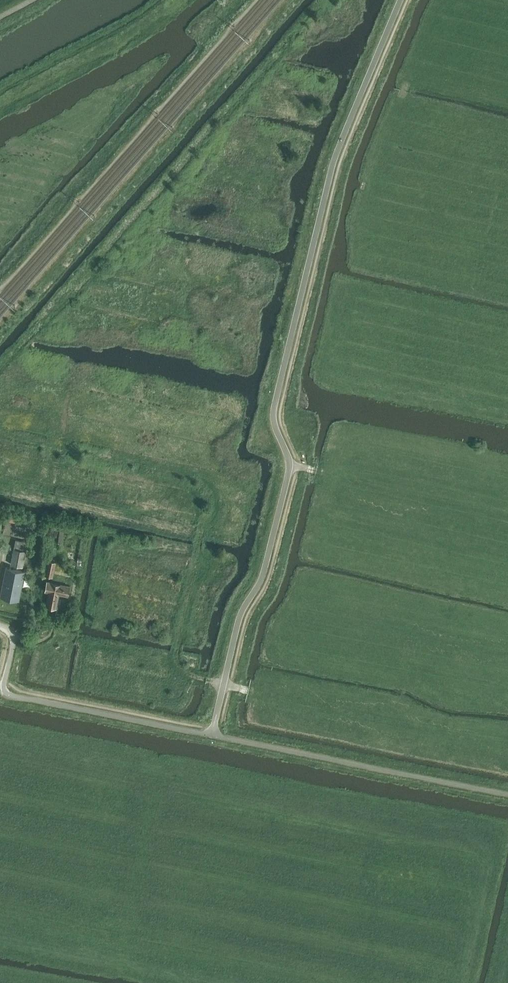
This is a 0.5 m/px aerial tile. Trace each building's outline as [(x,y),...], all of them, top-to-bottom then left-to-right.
[(16,537),(14,548),(26,551),(28,540),(16,537)] [(26,551),(14,548),(11,564),(23,566),(26,551)] [(53,577),(56,562),(49,560),(46,575),(53,577)] [(0,595),(0,597),(19,600),(25,571),(5,567),(0,595)] [(68,595),(70,587),(47,582),(45,591),(50,592),(47,606),(56,608),(59,593),(68,595)]
